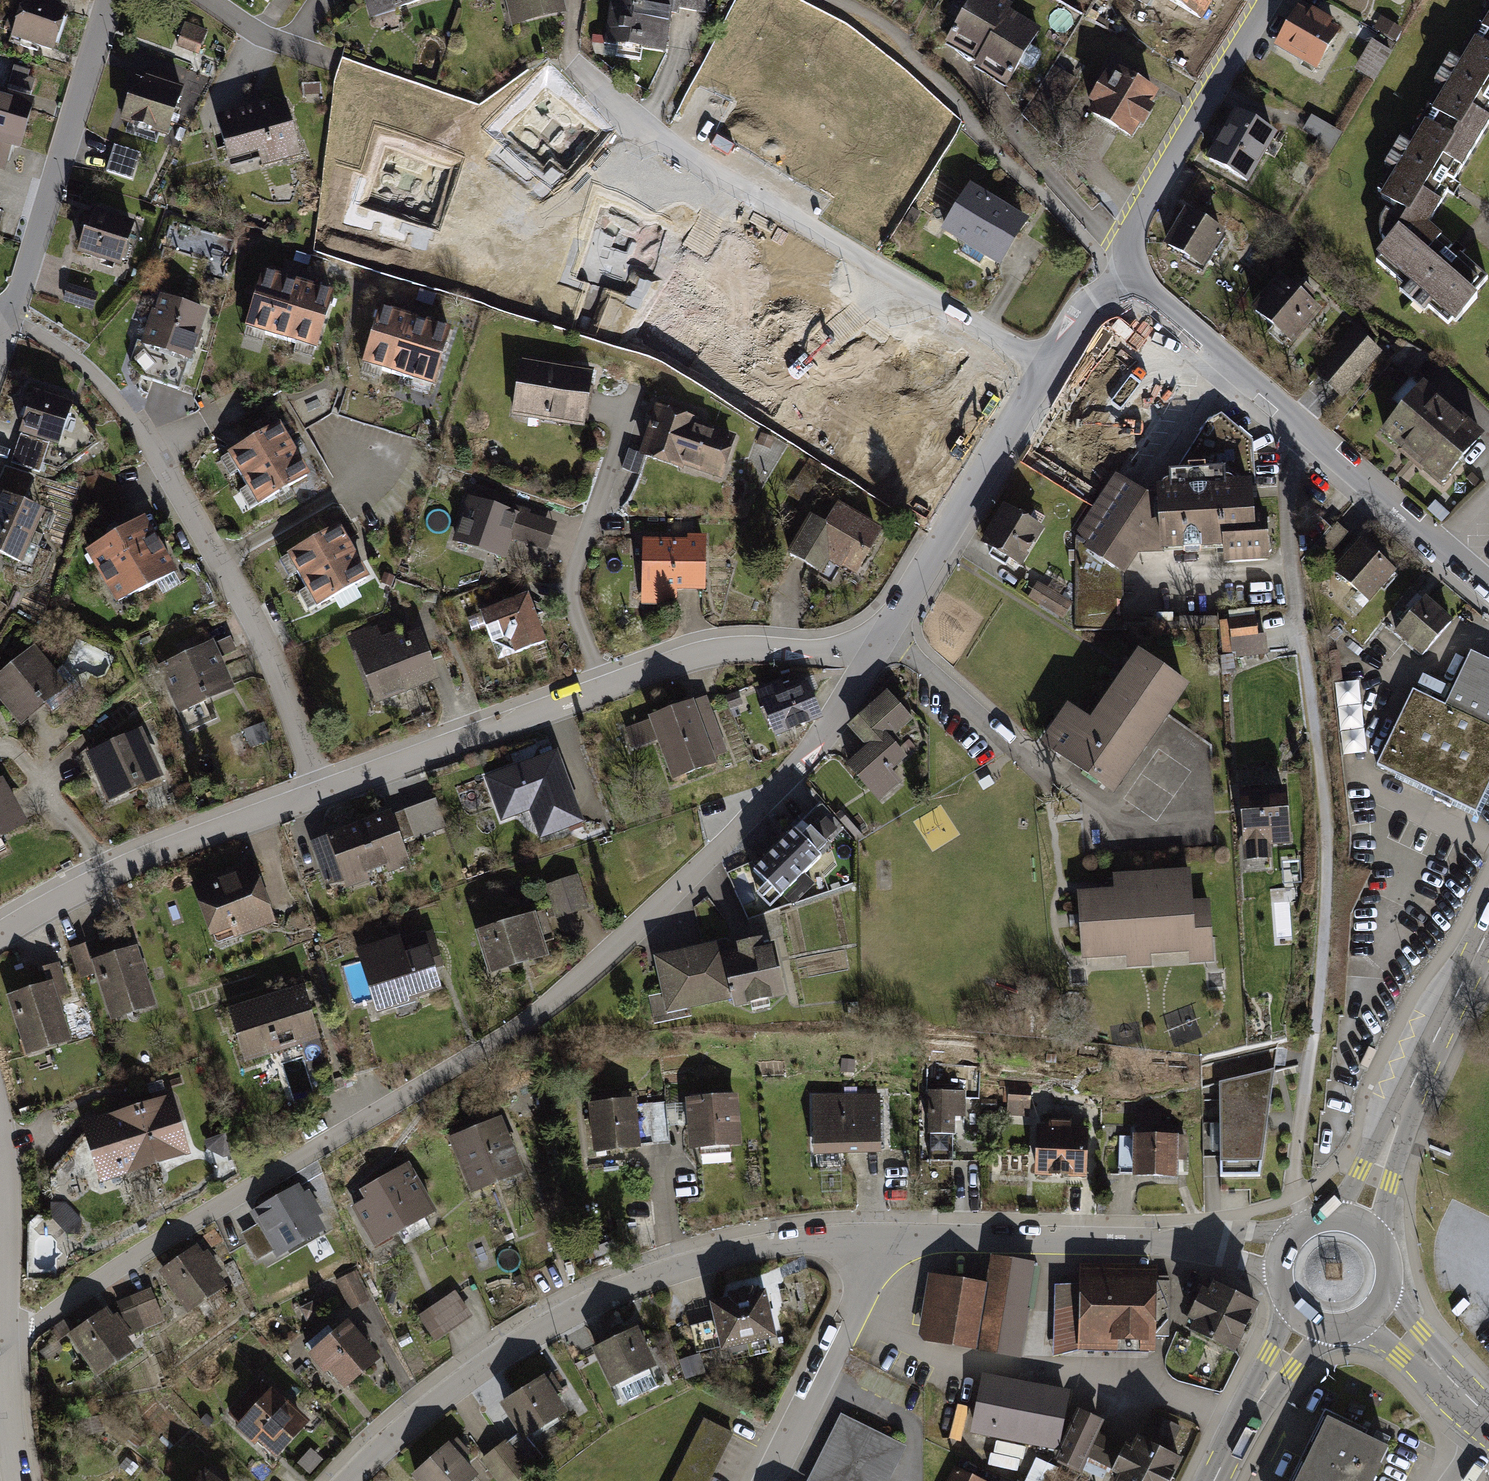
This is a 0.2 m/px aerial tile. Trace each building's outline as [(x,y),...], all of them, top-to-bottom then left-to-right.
[(9,36),(57,52),(70,11),(35,0),(21,0),(9,36)] [(366,19),(430,0),(360,0),(366,19)] [(513,27),(566,16),(563,0),(507,0),(513,27)] [(606,48),(669,58),(675,15),(712,21),(715,0),(613,0),(606,48)] [(1000,0),(971,0),(953,33),(985,51),(1008,11),(1011,6),(1000,0)] [(1203,22),(1216,0),(1166,0),(1203,22)] [(1297,9),(1275,46),(1318,72),(1340,35),(1327,28),(1331,22),(1313,12),(1310,17),(1297,9)] [(1039,28),(1008,11),(985,51),(983,56),(1014,73),(1039,28)] [(1459,322),(1488,279),(1421,234),(1488,131),(1488,22),(1375,193),(1404,213),(1370,263),(1459,322)] [(186,23),(177,46),(198,54),(207,32),(186,23)] [(1373,43),(1356,72),(1374,83),(1391,54),(1373,43)] [(8,90),(33,94),(37,68),(12,64),(8,90)] [(1104,79),(1091,103),(1098,107),(1093,117),(1127,135),(1133,124),(1146,132),(1157,111),(1150,107),(1158,93),(1119,72),(1113,84),(1104,79)] [(514,93),(522,107),(490,128),(514,166),(556,140),(544,120),(562,108),(541,76),(514,93)] [(140,79),(124,123),(171,140),(188,96),(140,79)] [(321,82),(302,84),(303,99),(322,97),(321,82)] [(6,173),(12,151),(23,154),(37,106),(0,95),(0,172),(6,173)] [(223,147),(228,164),(257,156),(260,167),(298,157),(290,128),(284,105),(268,109),(266,102),(215,116),(223,147)] [(1235,116),(1205,166),(1248,191),(1277,141),(1235,116)] [(115,148),(107,172),(133,181),(141,157),(115,148)] [(945,232),(1002,266),(1028,223),(971,189),(945,232)] [(1187,208),(1166,244),(1184,254),(1202,265),(1223,229),(1187,208)] [(95,213),(81,257),(124,271),(138,227),(95,213)] [(658,291),(710,266),(696,237),(644,263),(658,291)] [(278,341),(296,282),(260,271),(243,330),(278,341)] [(1254,310),(1286,340),(1318,305),(1286,276),(1254,310)] [(316,352),(334,293),(296,282),(278,341),(316,352)] [(70,286),(65,300),(94,311),(99,296),(70,286)] [(145,349),(194,365),(210,314),(162,298),(145,349)] [(397,378),(415,318),(379,307),(361,367),(397,378)] [(434,389),(452,330),(415,318),(397,378),(434,389)] [(1318,372),(1340,392),(1377,351),(1354,332),(1318,372)] [(594,372),(522,360),(513,414),(585,426),(594,372)] [(1086,379),(1062,422),(1076,430),(1074,433),(1087,441),(1091,433),(1106,441),(1128,403),(1086,379)] [(1387,433),(1441,481),(1481,435),(1427,388),(1387,433)] [(37,397),(25,438),(64,449),(76,409),(37,397)] [(659,411),(643,458),(725,485),(740,438),(659,411)] [(299,451),(280,416),(224,447),(243,482),(299,451)] [(1165,496),(1166,508),(1166,523),(1168,554),(1229,551),(1229,564),(1268,562),(1266,517),(1256,518),(1253,453),(1214,420),(1209,423),(1165,496)] [(318,486),(299,451),(243,482),(262,516),(318,486)] [(1063,455),(1056,466),(1096,492),(1115,463),(1095,451),(1084,468),(1063,455)] [(1166,523),(1166,508),(1120,478),(1077,543),(1125,578),(1166,523)] [(469,500),(454,544),(508,561),(514,544),(549,555),(557,528),(530,519),(532,514),(480,496),(478,503),(469,500)] [(0,515),(0,559),(25,570),(48,519),(7,500),(0,515)] [(808,514),(785,553),(820,573),(828,560),(853,574),(881,527),(838,502),(825,524),(808,514)] [(981,546),(1019,569),(1041,533),(1003,510),(981,546)] [(352,550),(333,515),(277,546),(296,580),(352,550)] [(148,520),(89,555),(122,611),(181,576),(148,520)] [(705,540),(641,539),(640,604),(673,604),(673,589),(704,590),(705,540)] [(1125,578),(1077,543),(1077,629),(1124,629),(1125,578)] [(1362,545),(1336,575),(1370,604),(1395,574),(1362,545)] [(371,584),(352,550),(296,580),(315,615),(371,584)] [(1039,587),(1030,602),(1060,620),(1069,605),(1039,587)] [(530,591),(480,609),(498,658),(547,641),(530,591)] [(1424,597),(1396,631),(1424,655),(1452,620),(1424,597)] [(1223,627),(1230,670),(1268,664),(1260,620),(1223,627)] [(377,623),(345,635),(352,653),(356,651),(376,702),(440,678),(420,628),(401,635),(399,628),(381,634),(377,623)] [(215,638),(159,664),(181,711),(237,685),(215,638)] [(0,675),(0,700),(22,727),(68,690),(34,647),(0,675)] [(1488,726),(1488,662),(1472,654),(1447,707),(1488,726)] [(1071,711),(1046,748),(1121,799),(1194,693),(1143,658),(1096,727),(1071,711)] [(1443,697),(1447,683),(1423,676),(1419,690),(1443,697)] [(783,686),(759,696),(778,742),(818,725),(805,694),(789,701),(783,686)] [(1378,766),(1478,813),(1488,790),(1488,726),(1447,707),(1414,691),(1378,766)] [(869,754),(849,772),(881,807),(903,786),(893,776),(909,762),(894,746),(916,725),(890,697),(850,734),(869,754)] [(708,703),(627,733),(639,764),(660,756),(673,791),(733,769),(708,703)] [(1365,729),(1357,748),(1379,758),(1387,738),(1365,729)] [(143,736),(87,760),(108,810),(165,786),(143,736)] [(557,751),(484,777),(500,820),(529,809),(540,838),(583,822),(557,751)] [(26,822),(3,776),(0,778),(0,835),(26,822)] [(1285,794),(1240,798),(1245,862),(1268,860),(1267,847),(1289,845),(1285,794)] [(754,863),(736,883),(764,909),(826,842),(803,820),(813,810),(801,798),(747,856),(754,863)] [(390,810),(309,840),(327,886),(345,879),(348,886),(410,863),(390,810)] [(253,859),(192,881),(213,943),(275,921),(253,859)] [(578,875),(545,886),(556,918),(589,908),(578,875)] [(1121,896),(1083,899),(1088,966),(1133,963),(1134,975),(1159,974),(1158,963),(1198,961),(1199,971),(1223,969),(1218,908),(1199,909),(1197,877),(1120,882),(1121,896)] [(535,910),(477,930),(492,972),(549,953),(535,910)] [(728,948),(738,993),(741,1005),(793,993),(781,942),(771,944),(768,933),(742,939),(743,944),(736,946),(728,948)] [(429,935),(361,956),(381,1018),(449,997),(429,935)] [(672,1008),(738,993),(728,948),(726,938),(659,953),(672,1008)] [(90,949),(71,955),(80,984),(96,979),(111,1028),(158,1013),(139,953),(95,966),(90,949)] [(12,1001),(29,1058),(72,1045),(59,1003),(70,1000),(60,968),(45,972),(51,990),(12,1001)] [(304,983),(228,1006),(245,1061),(320,1038),(304,983)] [(1220,1083),(1222,1176),(1260,1176),(1274,1071),(1220,1083)] [(1033,1093),(1011,1092),(1010,1120),(1032,1121),(1033,1093)] [(969,1097),(930,1097),(930,1142),(959,1142),(959,1123),(969,1123),(969,1097)] [(882,1098),(815,1101),(817,1159),(884,1157),(882,1098)] [(741,1100),(689,1105),(694,1154),(745,1149),(741,1100)] [(174,1103),(143,1113),(161,1171),(192,1161),(174,1103)] [(667,1105),(593,1110),(597,1158),(645,1154),(644,1146),(670,1144),(667,1105)] [(143,1113),(86,1131),(104,1189),(161,1171),(143,1113)] [(1053,1133),(1042,1133),(1040,1182),(1091,1183),(1093,1134),(1078,1133),(1078,1127),(1054,1126),(1053,1133)] [(505,1127),(456,1147),(480,1203),(529,1182),(505,1127)] [(1184,1142),(1139,1142),(1139,1183),(1184,1183),(1184,1142)] [(356,1215),(379,1257),(444,1222),(415,1170),(365,1197),(370,1207),(356,1215)] [(260,1225),(242,1236),(260,1269),(326,1232),(301,1186),(253,1213),(260,1225)] [(69,1230),(80,1218),(59,1197),(48,1209),(69,1230)] [(196,1246),(159,1271),(188,1313),(225,1287),(196,1246)] [(988,1280),(928,1271),(918,1336),(1022,1352),(1036,1260),(992,1253),(988,1280)] [(1055,1353),(1079,1346),(1153,1348),(1155,1264),(1080,1262),(1080,1282),(1054,1281),(1055,1353)] [(358,1278),(339,1286),(351,1314),(370,1305),(358,1278)] [(1255,1304),(1210,1282),(1189,1325),(1234,1347),(1255,1304)] [(152,1286),(118,1299),(129,1332),(164,1319),(152,1286)] [(764,1287),(711,1298),(720,1343),(773,1332),(764,1287)] [(456,1295),(420,1319),(437,1344),(473,1320),(456,1295)] [(105,1308),(65,1334),(95,1377),(134,1351),(105,1308)] [(639,1324),(594,1343),(611,1382),(655,1364),(639,1324)] [(354,1328),(313,1358),(329,1380),(334,1376),(347,1394),(384,1367),(354,1328)] [(596,1357),(593,1341),(574,1345),(577,1361),(596,1357)] [(545,1372),(502,1398),(524,1435),(567,1409),(545,1372)] [(1068,1389),(982,1374),(972,1431),(1057,1447),(1068,1389)] [(274,1393),(242,1430),(281,1463),(313,1426),(274,1393)] [(1079,1407),(1055,1454),(1081,1468),(1103,1419),(1079,1407)] [(808,1480),(886,1480),(904,1445),(840,1414),(808,1480)] [(672,1480),(712,1480),(737,1431),(705,1415),(672,1480)] [(1391,1452),(1329,1423),(1312,1459),(1301,1480),(1377,1480),(1391,1452)] [(1111,1466),(1119,1470),(1114,1480),(1115,1480),(1170,1480),(1183,1453),(1136,1430),(1131,1440),(1125,1438),(1111,1466)] [(481,1457),(500,1480),(514,1480),(529,1470),(504,1438),(481,1457)] [(412,1473),(419,1480),(472,1480),(481,1473),(451,1439),(412,1473)] [(1049,1461),(1038,1456),(1027,1480),(1028,1480),(1040,1480),(1049,1461)] [(945,1480),(987,1480),(953,1464),(945,1480)]
